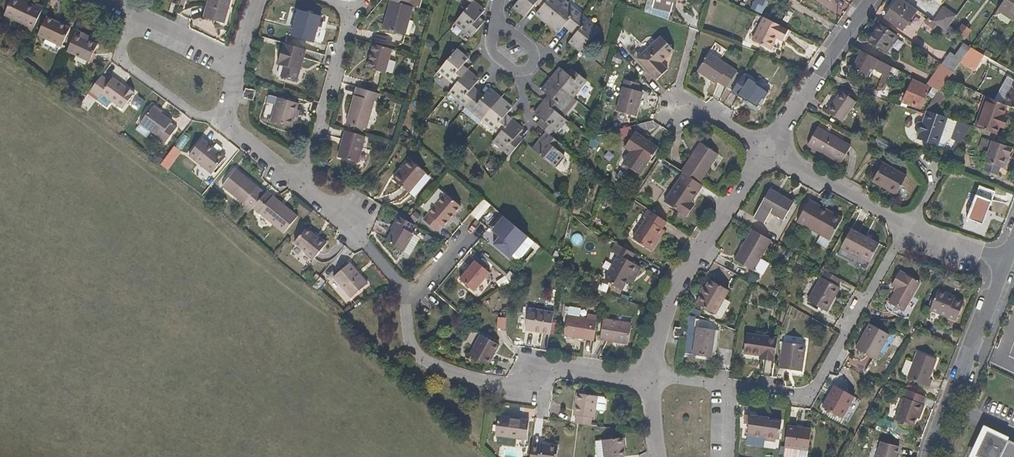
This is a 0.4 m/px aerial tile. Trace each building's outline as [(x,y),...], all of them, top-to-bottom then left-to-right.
[(44,9),(36,5),(35,8),(19,0),(13,0),(5,17),(26,27),(25,31),(32,34),(44,9)] [(230,0),(209,0),(204,19),(224,25),(230,0)] [(536,4),(539,0),(519,0),(518,2),(513,7),(524,17),(536,4)] [(565,3),(561,0),(539,0),(544,4),(540,7),(535,14),(547,24),(559,10),(565,3)] [(674,0),(647,0),(646,5),(653,7),(671,12),(674,0)] [(917,11),(902,0),(899,0),(885,19),(903,31),(917,11)] [(1002,6),(1008,10),(1013,14),(1013,0),(1006,0),(1002,6)] [(404,37),(412,8),(407,6),(389,1),(381,30),(404,37)] [(755,12),(757,7),(749,2),(746,8),(755,12)] [(480,28),(476,24),(479,20),(484,14),(472,3),(470,5),(455,24),(472,38),(480,28)] [(580,16),(570,8),(565,3),(559,10),(547,24),(558,34),(564,27),(567,23),(572,28),(581,17),(580,16)] [(1006,13),(1008,10),(1002,6),(1001,5),(998,10),(1004,15),(1006,13)] [(950,27),(956,17),(944,8),(936,20),(934,23),(936,24),(946,31),(950,27)] [(312,42),(319,16),(298,10),(290,36),(312,42)] [(1008,10),(1006,13),(1013,18),(1013,14),(1008,10)] [(588,43),(598,31),(581,17),(572,28),(578,32),(574,36),(569,42),(580,52),(588,43)] [(776,53),(784,39),(788,30),(764,18),(752,41),(776,53)] [(62,48),(70,31),(46,19),(37,37),(62,48)] [(936,24),(934,23),(928,19),(926,22),(934,28),(936,24)] [(572,28),(567,23),(564,27),(569,31),(572,28)] [(887,52),(898,37),(880,24),(868,42),(876,48),(877,47),(884,52),(887,52)] [(964,40),(970,30),(963,25),(958,32),(957,34),(964,40)] [(957,34),(958,32),(950,27),(946,31),(955,38),(957,34)] [(578,32),(572,28),(569,31),(574,36),(578,32)] [(89,63),(97,48),(91,45),(92,41),(76,33),(67,53),(89,63)] [(660,63),(673,51),(661,36),(638,57),(656,79),(666,70),(660,63)] [(297,82),(305,51),(283,44),(278,65),(282,67),(279,77),(297,82)] [(383,74),(390,49),(373,44),(366,69),(383,74)] [(953,73),(966,56),(971,48),(965,45),(956,57),(951,54),(942,66),(953,73)] [(981,65),(985,56),(971,48),(966,56),(981,65)] [(464,74),(459,71),(463,67),(468,61),(456,50),(438,71),(455,85),(464,74)] [(874,69),(879,61),(860,52),(850,70),(865,77),(869,70),(873,71),(874,69)] [(724,91),(736,72),(709,53),(695,74),(715,88),(716,86),(724,91)] [(890,75),(893,68),(879,61),(874,69),(877,71),(886,75),(889,77),(890,75)] [(940,92),(948,80),(953,73),(942,66),(929,86),(934,89),(940,92)] [(571,98),(585,82),(574,72),(571,77),(567,73),(561,68),(551,80),(571,98)] [(898,80),(902,72),(893,68),(890,75),(898,80)] [(469,92),(472,88),(478,82),(466,72),(464,74),(455,85),(448,93),(466,107),(474,97),(469,92)] [(757,109),(768,93),(743,75),(731,92),(757,109)] [(136,93),(114,78),(113,79),(111,82),(102,76),(90,94),(98,100),(102,96),(110,102),(122,111),(127,105),(136,93)] [(638,87),(640,80),(627,76),(625,83),(638,87)] [(558,114),(564,107),(571,98),(551,80),(541,92),(547,97),(551,101),(547,105),(558,114)] [(920,109),(928,90),(913,82),(904,101),(920,109)] [(636,116),(641,96),(636,95),(638,87),(625,83),(617,110),(636,116)] [(1003,105),(1007,107),(1013,110),(1013,86),(1003,105)] [(365,130),(376,93),(358,88),(356,97),(353,96),(345,124),(365,130)] [(252,100),(254,92),(245,89),(243,98),(252,100)] [(935,99),(940,92),(934,89),(930,98),(935,99)] [(482,121),(499,100),(488,91),(483,97),(480,101),(474,97),(466,107),(482,121)] [(480,101),(483,97),(477,92),(474,97),(480,101)] [(840,123),(855,103),(840,93),(826,112),(840,123)] [(547,105),(551,101),(547,97),(543,102),(544,103),(547,105)] [(1004,118),(1007,110),(1007,107),(1003,105),(988,98),(983,114),(978,128),(997,135),(1000,127),(1003,128),(1006,119),(1004,118)] [(290,129),(297,105),(277,99),(270,123),(290,129)] [(499,135),(507,125),(503,121),(506,117),(511,110),(499,100),(482,121),(499,135)] [(556,132),(562,124),(565,121),(558,114),(547,105),(544,103),(535,114),(541,120),(545,123),(541,128),(547,133),(550,135),(551,137),(556,132)] [(164,146),(177,128),(170,123),(172,121),(153,107),(139,124),(159,138),(158,141),(164,146)] [(947,138),(953,120),(929,112),(926,112),(924,114),(921,123),(919,124),(917,125),(915,126),(914,129),(914,131),(915,133),(917,134),(916,140),(936,146),(937,143),(941,144),(947,138)] [(517,145),(512,141),(516,137),(521,131),(510,122),(507,125),(499,135),(493,142),(509,156),(517,145)] [(651,158),(658,148),(650,142),(634,132),(624,147),(630,151),(647,162),(648,162),(651,158)] [(357,164),(365,137),(348,133),(344,146),(341,145),(337,158),(357,164)] [(841,165),(850,148),(824,133),(814,151),(841,165)] [(562,157),(555,151),(560,145),(551,137),(550,135),(546,140),(543,138),(533,150),(554,168),(562,157)] [(517,145),(521,141),(516,137),(512,141),(517,145)] [(196,160),(208,144),(202,139),(189,156),(196,160)] [(996,175),(1000,166),(1005,168),(1013,148),(991,140),(988,149),(990,150),(986,161),(983,170),(996,175)] [(698,183),(716,154),(699,143),(681,172),(683,174),(698,183)] [(174,144),(160,163),(168,169),(182,150),(174,144)] [(212,174),(225,158),(208,144),(196,160),(212,174)] [(639,174),(647,162),(630,151),(624,161),(624,164),(639,174)] [(409,194),(425,174),(410,162),(393,182),(409,194)] [(904,178),(881,164),(872,180),(887,189),(886,191),(894,196),(904,178)] [(225,183),(234,172),(231,169),(222,180),(225,183)] [(253,209),(265,195),(235,171),(234,172),(225,183),(222,187),(243,204),(240,207),(248,214),(253,209)] [(691,202),(702,186),(698,183),(683,174),(678,181),(664,203),(686,217),(692,207),(689,205),(691,202)] [(887,189),(872,180),(870,183),(886,191),(887,189)] [(782,220),(792,204),(769,191),(753,219),(762,224),(768,213),(782,220)] [(297,217),(285,208),(272,197),(266,192),(265,195),(253,209),(268,221),(284,234),(297,217)] [(450,221),(461,207),(446,195),(435,208),(424,222),(438,233),(442,227),(444,228),(450,221)] [(981,225),(990,202),(974,196),(966,219),(981,225)] [(479,221),(491,205),(483,200),(471,216),(479,221)] [(828,242),(840,220),(808,201),(795,223),(828,242)] [(660,237),(665,229),(662,228),(667,222),(648,209),(643,217),(647,219),(634,239),(649,249),(657,235),(660,237)] [(403,251),(411,239),(413,235),(410,233),(414,226),(407,221),(398,217),(395,222),(393,226),(394,228),(386,242),(403,251)] [(511,258),(528,237),(504,217),(496,226),(504,234),(494,244),(511,258)] [(315,260),(327,244),(320,238),(318,239),(306,229),(295,243),(308,252),(307,254),(315,260)] [(867,265),(877,246),(850,230),(841,249),(867,265)] [(753,273),(770,242),(751,231),(734,262),(753,273)] [(651,250),(660,237),(657,235),(649,249),(651,250)] [(626,282),(631,275),(635,277),(640,267),(630,262),(634,254),(615,244),(611,252),(617,255),(607,274),(604,281),(622,290),(626,282)] [(473,293),(476,289),(489,274),(474,262),(469,267),(470,268),(466,273),(466,274),(459,281),(473,293)] [(351,299),(367,285),(349,264),(332,279),(351,299)] [(826,312),(839,289),(836,287),(839,280),(824,272),(807,302),(826,312)] [(903,312),(919,283),(899,272),(892,287),(897,290),(889,304),(903,312)] [(631,285),(635,277),(631,275),(626,282),(631,285)] [(715,316),(728,293),(708,282),(695,305),(715,316)] [(956,322),(963,302),(954,299),(955,296),(937,290),(929,311),(939,315),(956,322)] [(551,335),(554,314),(527,310),(524,331),(551,335)] [(937,319),(939,315),(929,311),(928,316),(937,319)] [(594,342),(598,317),(588,316),(587,319),(567,316),(564,337),(594,342)] [(504,328),(505,318),(497,317),(496,328),(504,328)] [(628,344),(631,325),(603,320),(600,340),(628,344)] [(876,362),(889,337),(869,327),(855,350),(876,362)] [(683,340),(684,331),(673,330),(672,339),(683,340)] [(715,349),(717,333),(696,330),(692,357),(711,360),(711,357),(712,349),(715,349)] [(490,359),(499,345),(480,334),(478,338),(471,350),(468,355),(475,359),(483,364),(485,364),(485,365),(486,365),(487,365),(492,368),(495,361),(490,359)] [(773,363),(776,341),(744,337),(742,355),(759,357),(763,358),(763,361),(773,363)] [(801,373),(804,347),(781,345),(778,370),(801,373)] [(930,374),(935,360),(915,353),(905,380),(927,389),(930,381),(929,380),(928,380),(930,374)] [(855,400),(841,392),(843,388),(837,384),(823,410),(842,421),(855,400)] [(919,414),(922,405),(920,404),(922,397),(905,391),(894,421),(911,428),(914,419),(916,414),(919,414)] [(593,421),(595,412),(597,399),(577,396),(576,402),(574,411),(577,412),(576,418),(575,425),(577,426),(589,427),(590,420),(593,421)] [(604,414),(606,403),(604,401),(597,399),(595,412),(604,414)] [(780,441),(781,425),(767,423),(767,421),(749,418),(748,427),(747,436),(765,439),(764,442),(775,444),(776,441),(780,441)] [(527,442),(529,423),(509,421),(498,420),(497,428),(497,429),(496,433),(496,438),(527,442)] [(808,452),(811,431),(803,430),(802,432),(796,431),(796,429),(787,428),(784,448),(808,452)] [(984,429),(982,433),(976,447),(971,456),(1013,456),(1013,443),(984,429)] [(622,451),(625,451),(624,440),(603,442),(604,452),(605,456),(623,456),(622,451)] [(899,447),(880,442),(876,456),(896,456),(899,447)] [(558,449),(547,447),(547,450),(539,449),(532,448),(531,456),(557,456),(558,449)]
